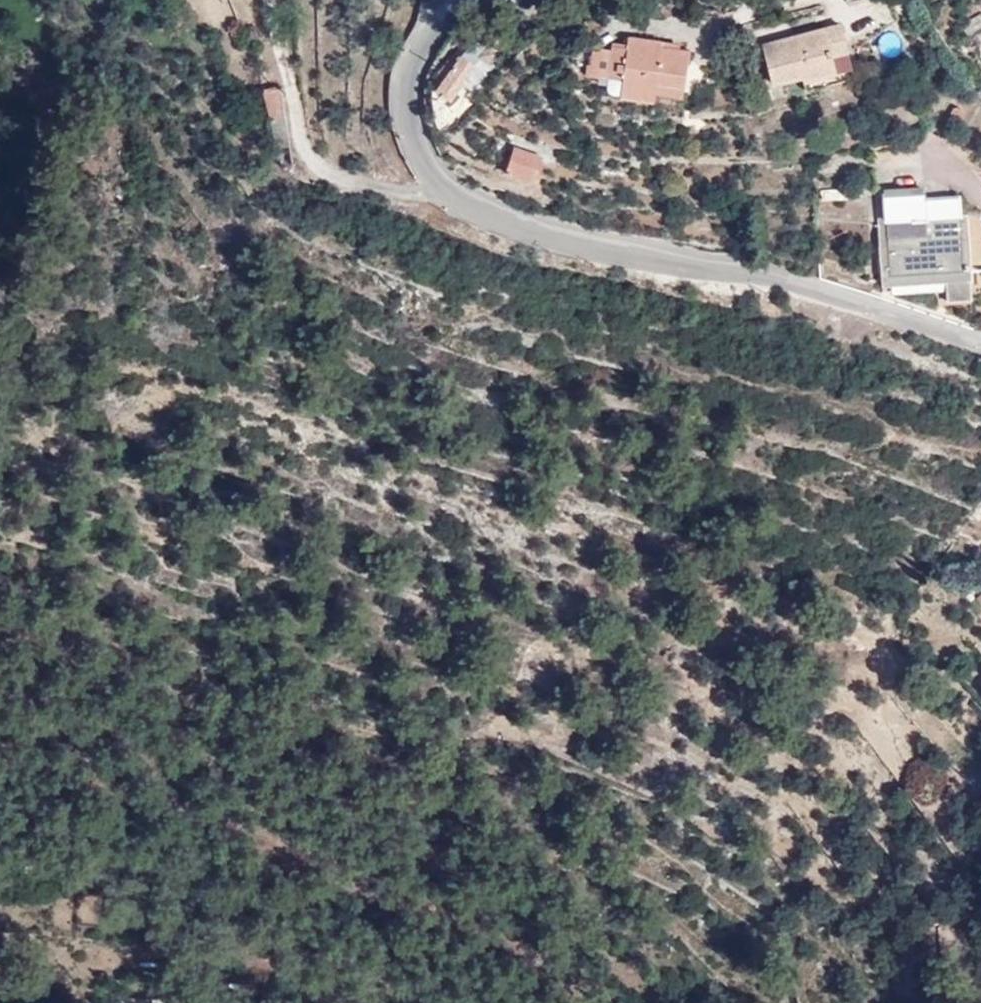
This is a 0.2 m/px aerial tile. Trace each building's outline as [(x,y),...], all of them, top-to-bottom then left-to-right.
[(794,35),(763,44),(773,82),(802,74),(803,79),(836,70),(832,53),(847,49),(840,23),(822,28),(823,33),(795,40),(794,35)] [(461,56),(438,88),(450,99),(463,81),(469,86),(491,60),(492,56),(493,49),(490,46),(496,38),(489,32),(482,31),(462,57),(461,56)] [(655,81),(685,84),(690,50),(661,46),(661,41),(628,36),(627,45),(613,44),(612,49),(608,77),(622,79),(621,93),(621,94),(653,99),(655,90),(655,81)] [(608,77),(612,49),(592,47),(588,74),(606,77),(608,77)] [(614,92),(621,93),(622,79),(608,77),(606,77),(606,87),(609,91),(614,92)] [(684,94),(685,84),(655,81),(655,90),(684,94)] [(272,116),(285,114),(281,87),(266,90),(272,116)] [(964,115),(965,112),(964,110),(963,108),(961,107),(959,106),(957,106),(955,107),(953,109),(952,111),(952,114),(953,116),(955,117),(957,118),(959,119),(961,118),(963,117),(964,115)] [(291,145),(285,114),(272,116),(278,147),(291,145)] [(543,157),(514,147),(505,172),(535,182),(543,157)] [(964,260),(960,214),(959,195),(925,197),(925,188),(884,191),(886,224),(887,245),(879,245),(880,259),(888,259),(888,274),(945,271),(945,279),(971,277),(969,260),(964,260)] [(967,214),(960,214),(964,260),(969,260),(967,214)] [(887,245),(886,224),(879,224),(879,245),(887,245)] [(972,299),(971,277),(945,279),(947,301),(972,299)]
